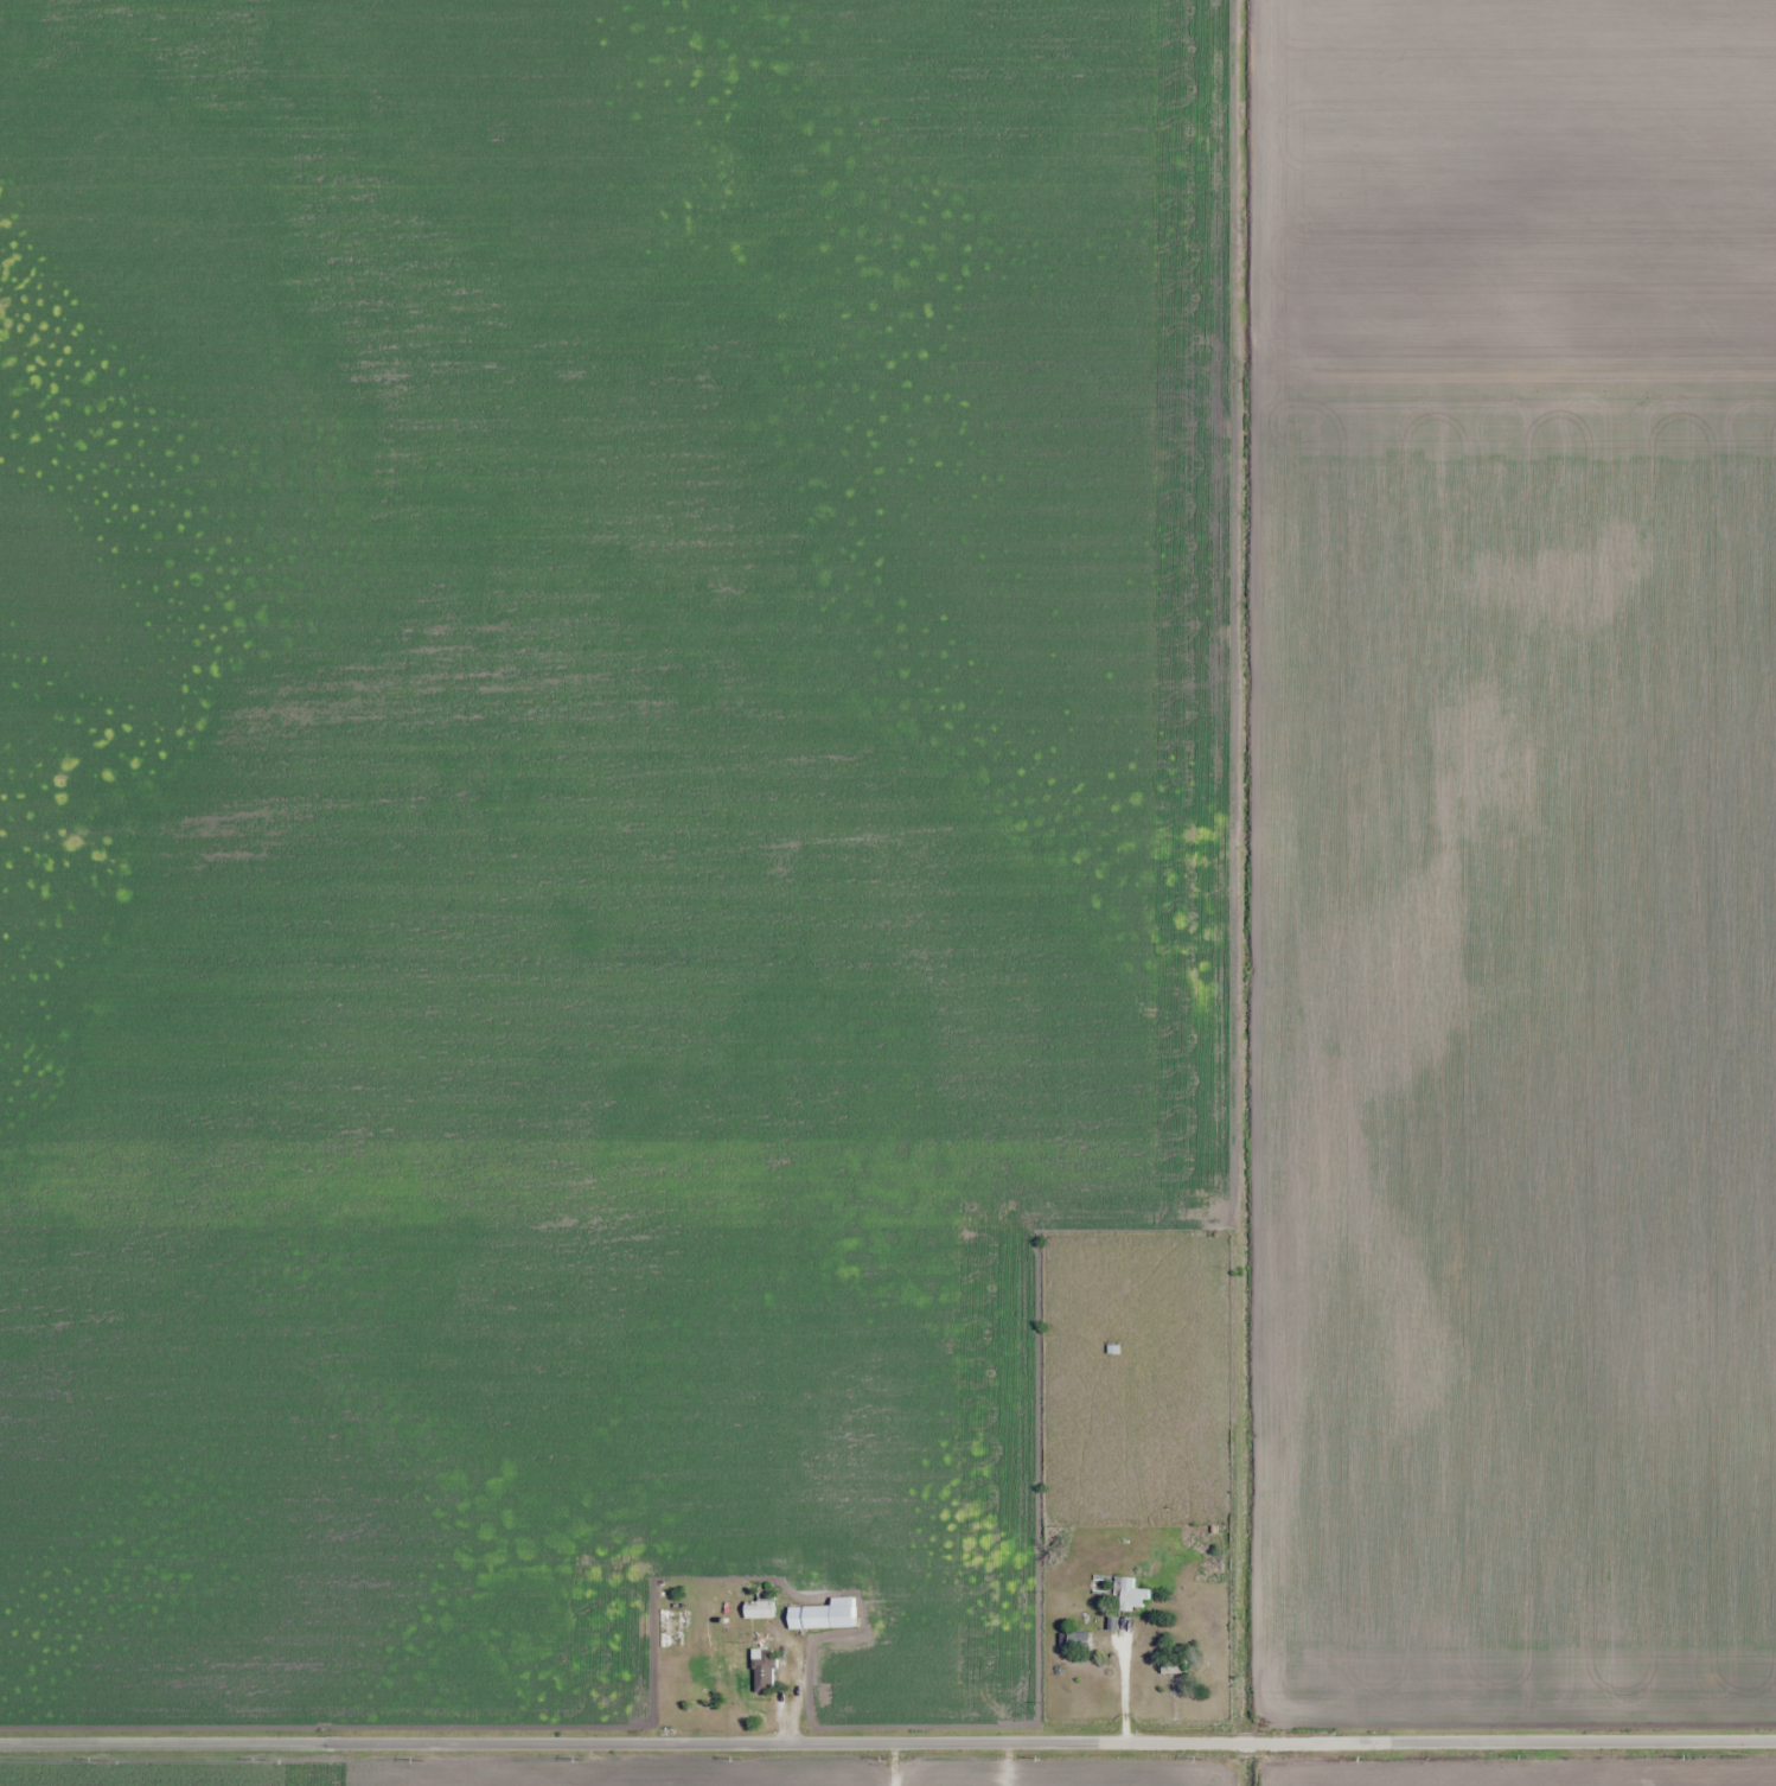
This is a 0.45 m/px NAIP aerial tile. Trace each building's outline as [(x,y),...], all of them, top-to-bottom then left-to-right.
[(632,722),(623,723),(624,732),(633,731),(632,722)] [(1143,1612),(1147,1590),(1132,1588),(1134,1579),(1115,1576),(1112,1597),(1119,1598),(1118,1608),(1143,1612)] [(794,1608),(794,1630),(861,1628),(860,1598),(837,1598),(837,1606),(794,1608)] [(750,1619),(779,1619),(779,1602),(750,1602),(750,1619)] [(664,1648),(685,1648),(685,1611),(664,1611),(664,1648)] [(1088,1632),(1065,1633),(1065,1650),(1088,1650),(1088,1632)] [(779,1650),(758,1650),(758,1693),(779,1693),(779,1650)]
